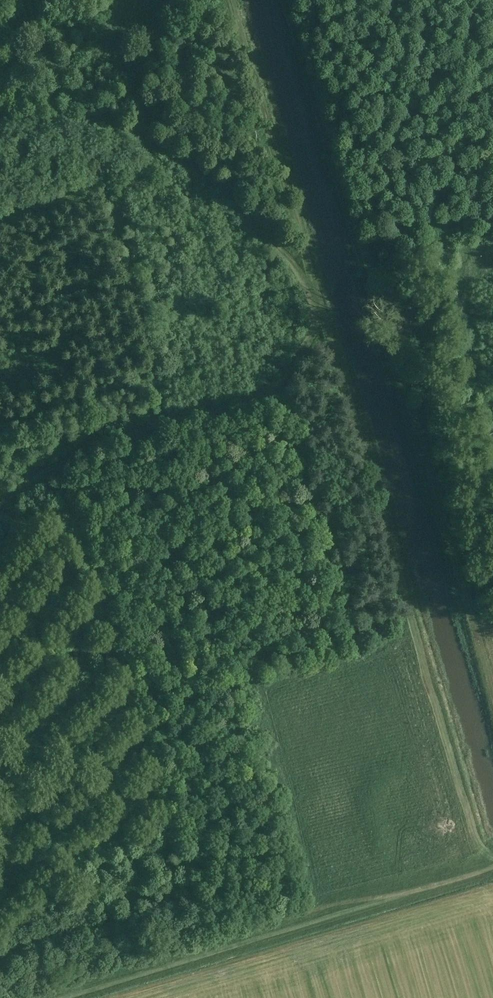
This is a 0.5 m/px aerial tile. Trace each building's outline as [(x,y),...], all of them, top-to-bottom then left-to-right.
[(105,947),(110,941),(102,934),(97,940),(105,947)]
